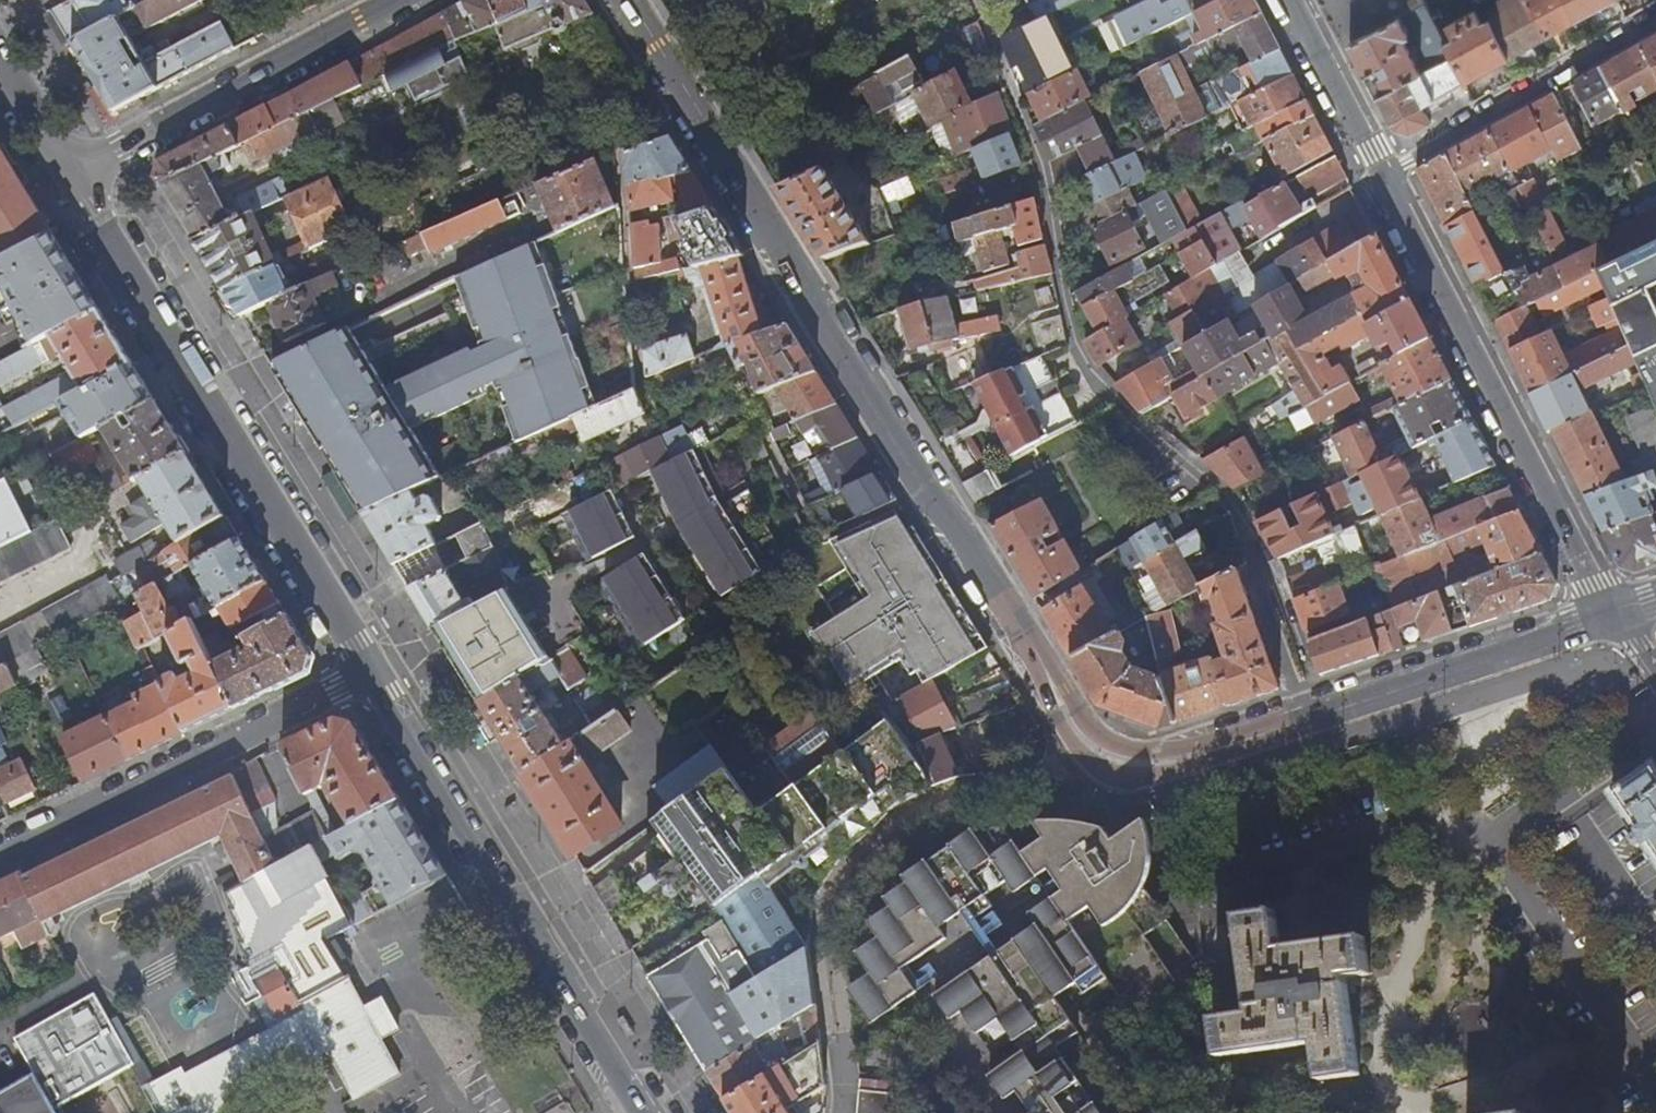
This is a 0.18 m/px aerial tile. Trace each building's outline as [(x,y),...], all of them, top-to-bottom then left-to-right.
[(53,12),(72,43),(137,8),(134,4),(128,7),(124,0),(76,0),(53,12)] [(72,43),(100,87),(115,113),(142,100),(264,35),(252,12),(227,26),(225,23),(172,50),(167,41),(139,55),(130,39),(206,0),(153,0),(149,2),(143,5),(137,8),(72,43)] [(551,4),(549,0),(506,0),(491,6),(488,0),(469,0),(444,13),(456,41),(457,43),(498,26),(551,4)] [(551,4),(498,26),(508,50),(512,48),(514,51),(519,54),(541,45),(543,40),(542,37),(555,32),(558,36),(562,37),(565,37),(568,34),(569,31),(569,28),(593,17),(583,0),(561,0),(551,4)] [(817,0),(796,0),(800,9),(817,0)] [(1022,30),(1034,24),(1037,23),(1036,22),(1026,0),(1023,0),(1011,5),(1022,30)] [(1036,22),(1072,5),(1069,0),(1026,0),(1036,22)] [(1118,19),(1132,45),(1168,28),(1169,29),(1196,16),(1195,14),(1224,0),(1183,0),(1163,10),(1158,0),(1155,0),(1118,19)] [(1254,0),(1224,0),(1195,14),(1196,16),(1202,28),(1186,36),(1184,40),(1178,44),(1183,53),(1261,14),(1254,0)] [(1382,29),(1401,19),(1401,18),(1422,8),(1418,0),(1366,0),(1382,29)] [(1547,36),(1548,36),(1529,0),(1499,0),(1494,3),(1499,14),(1488,20),(1508,58),(1547,36)] [(1575,21),(1565,0),(1529,0),(1548,36),(1575,21)] [(1575,21),(1612,0),(1565,0),(1575,21)] [(989,15),(1000,40),(1022,30),(1011,5),(989,15)] [(1375,32),(1350,45),(1378,97),(1422,74),(1404,39),(1409,37),(1411,41),(1419,37),(1433,68),(1452,58),(1445,44),(1425,6),(1422,8),(1401,18),(1401,19),(1382,29),(1378,31),(1375,32)] [(1465,82),(1508,58),(1488,20),(1481,24),(1474,12),(1446,27),(1452,40),(1445,44),(1452,58),(1465,82)] [(456,41),(444,13),(348,65),(360,87),(440,49),(456,41)] [(1123,152),(1126,158),(1135,154),(1206,119),(1193,92),(1185,74),(1244,45),(1252,63),(1227,76),(1239,103),(1293,76),(1261,14),(1183,53),(1143,73),(1160,110),(1134,122),(1143,141),(1131,146),(1132,148),(1123,152)] [(991,54),(978,24),(963,31),(978,61),(991,54)] [(1034,24),(1022,30),(1028,45),(1041,39),(1034,24)] [(1000,40),(1012,71),(1019,67),(1035,60),(1028,45),(1022,30),(1000,40)] [(1643,46),(1655,72),(1655,39),(1643,46)] [(1655,92),(1655,72),(1643,46),(1601,69),(1623,111),(1624,114),(1637,107),(1631,93),(1635,91),(1640,100),(1655,92)] [(440,49),(386,75),(395,94),(408,87),(416,104),(470,78),(462,58),(448,66),(440,49)] [(1019,67),(1032,95),(1066,78),(1054,52),(1036,60),(1035,60),(1019,67)] [(995,65),(991,54),(978,61),(975,62),(981,72),(995,65)] [(1410,135),(1431,124),(1425,111),(1439,104),(1435,98),(1465,82),(1452,58),(1433,68),(1422,74),(1378,97),(1395,129),(1410,135)] [(923,83),(911,60),(860,87),(865,96),(875,116),(876,116),(894,107),(885,90),(894,85),(900,95),(923,83)] [(360,87),(348,65),(264,109),(276,129),(333,101),(360,87)] [(1623,111),(1601,69),(1572,85),(1592,127),(1623,111)] [(972,106),(956,72),(915,94),(921,105),(916,107),(921,118),(926,117),(930,124),(942,119),(972,106)] [(1030,97),(1043,123),(1091,99),(1078,73),(1066,78),(1032,95),(1030,97)] [(1229,108),(1239,103),(1227,76),(1193,92),(1206,119),(1229,108)] [(1306,101),(1293,76),(1239,103),(1229,108),(1243,133),(1306,101)] [(1050,164),(1057,192),(1072,185),(1115,164),(1090,112),(1108,102),(1108,100),(1114,96),(1116,100),(1141,90),(1135,77),(1091,99),(1043,123),(1033,128),(1050,164)] [(115,113),(100,87),(95,90),(114,120),(144,104),(142,100),(115,113)] [(860,87),(842,97),(846,106),(865,96),(860,87)] [(1582,149),(1556,95),(1532,108),(1552,150),(1558,161),(1582,149)] [(1010,136),(995,97),(972,106),(942,119),(958,156),(974,150),(1010,136)] [(333,101),(276,129),(251,141),(260,161),(273,155),(283,150),(287,157),(295,153),(291,146),(321,132),(323,136),(346,125),(333,101)] [(1315,117),(1306,101),(1243,133),(1230,139),(1238,156),(1266,142),(1315,117)] [(899,116),(894,107),(876,116),(881,125),(899,116)] [(1552,150),(1532,108),(1490,131),(1510,171),(1511,172),(1552,150)] [(276,129),(264,109),(228,129),(238,148),(244,145),(251,141),(276,129)] [(1334,153),(1315,117),(1266,142),(1284,180),(1334,153)] [(238,148),(228,129),(160,165),(156,180),(160,187),(216,159),(238,148)] [(1510,171),(1490,131),(1417,171),(1446,228),(1476,213),(1477,213),(1468,195),(1510,171)] [(1022,167),(1010,136),(974,150),(983,171),(970,176),(969,171),(948,180),(944,185),(947,194),(1022,167)] [(691,173),(669,138),(624,154),(627,186),(669,178),(671,177),(691,173)] [(251,141),(244,145),(253,164),(260,161),(251,141)] [(51,233),(20,182),(0,149),(0,259),(51,233)] [(1072,185),(1085,211),(1128,190),(1147,180),(1135,154),(1126,158),(1115,164),(1072,185)] [(1346,177),(1337,158),(1298,179),(1310,197),(1346,177)] [(216,159),(160,187),(194,243),(245,218),(237,201),(223,208),(208,178),(222,171),(216,159)] [(537,185),(557,234),(615,208),(595,160),(537,185)] [(1560,189),(1570,185),(1560,166),(1551,170),(1560,189)] [(780,191),(823,261),(869,245),(825,172),(780,191)] [(712,207),(691,173),(671,177),(674,186),(683,216),(712,207)] [(669,178),(627,186),(630,213),(675,203),(669,178)] [(271,257),(275,267),(287,262),(376,221),(366,218),(349,225),(327,179),(286,199),(308,245),(304,247),(303,244),(280,255),(280,253),(271,257)] [(888,216),(896,214),(891,202),(903,197),(897,181),(878,189),(888,216)] [(1533,181),(1519,188),(1545,241),(1550,252),(1564,245),(1533,181)] [(1286,185),(1263,198),(1280,229),(1317,207),(1314,201),(1300,209),(1286,185)] [(1200,226),(1178,186),(1166,192),(1189,232),(1200,226)] [(1082,226),(1084,231),(1093,227),(1136,206),(1128,190),(1085,211),(1090,221),(1082,226)] [(1136,206),(1093,227),(1112,266),(1144,250),(1133,226),(1130,221),(1141,216),(1143,221),(1147,220),(1162,247),(1173,241),(1189,232),(1166,192),(1136,207),(1136,206)] [(521,216),(512,195),(422,236),(431,255),(521,216)] [(1245,207),(1239,205),(1200,226),(1189,232),(1173,241),(1181,256),(1203,244),(1216,266),(1238,254),(1239,253),(1228,232),(1251,219),(1262,239),(1280,229),(1263,198),(1245,207)] [(1044,241),(1035,200),(955,225),(965,256),(979,252),(985,273),(1010,266),(1001,233),(1015,229),(1021,248),(1044,241)] [(1639,218),(1654,247),(1655,246),(1655,210),(1639,218)] [(744,258),(715,212),(679,223),(676,225),(689,246),(684,250),(695,269),(704,267),(739,259),(744,258)] [(1476,213),(1446,228),(1474,283),(1488,277),(1490,281),(1507,273),(1476,213)] [(245,218),(194,243),(224,291),(275,267),(271,257),(252,215),(245,218)] [(1378,237),(1371,224),(1369,226),(1366,226),(1360,215),(1250,277),(1193,312),(1208,335),(1232,322),(1256,307),(1291,287),(1296,284),(1300,282),(1378,237)] [(1130,221),(1133,226),(1143,221),(1141,216),(1130,221)] [(1654,247),(1639,218),(1597,239),(1600,245),(1610,267),(1611,268),(1654,247)] [(648,223),(631,227),(636,283),(677,273),(681,272),(678,261),(662,265),(660,227),(655,228),(654,223),(649,224),(648,223)] [(0,259),(0,316),(6,328),(19,321),(33,348),(100,312),(51,233),(0,259)] [(1411,303),(1378,237),(1300,282),(1307,295),(1308,297),(1348,277),(1350,280),(1363,273),(1369,282),(1356,289),(1355,289),(1339,297),(1343,305),(1332,310),(1330,305),(1324,308),(1327,313),(1310,322),(1291,287),(1256,307),(1275,338),(1278,336),(1279,338),(1290,333),(1301,351),(1367,317),(1371,324),(1411,303)] [(1550,252),(1545,241),(1534,246),(1538,254),(1541,254),(1548,269),(1531,277),(1525,266),(1516,270),(1514,270),(1507,273),(1517,294),(1524,309),(1528,307),(1537,303),(1569,288),(1554,259),(1550,252)] [(1194,279),(1216,266),(1203,244),(1181,256),(1194,279)] [(1610,267),(1600,245),(1563,262),(1560,257),(1554,259),(1569,288),(1601,272),(1610,267)] [(1654,247),(1611,268),(1610,267),(1601,272),(1607,287),(1612,298),(1632,347),(1631,348),(1638,364),(1649,391),(1655,406),(1655,246),(1654,247)] [(1053,275),(1045,247),(1019,255),(1023,268),(989,279),(991,289),(1053,275)] [(414,495),(435,484),(408,424),(445,407),(449,414),(483,399),(480,391),(491,386),(495,394),(502,390),(526,442),(574,421),(592,412),(519,251),(444,285),(479,357),(463,365),(459,356),(370,399),(339,335),(271,368),(286,391),(364,517),(414,495)] [(1193,312),(1250,277),(1238,254),(1216,266),(1194,279),(1180,287),(1193,312)] [(764,335),(739,259),(704,267),(729,347),(764,335)] [(328,278),(336,274),(330,261),(306,272),(311,285),(328,278)] [(275,267),(224,291),(240,317),(268,305),(289,295),(284,287),(290,284),(288,279),(293,276),(287,262),(275,267)] [(1134,282),(1086,308),(1100,335),(1125,320),(1128,318),(1123,308),(1167,282),(1164,276),(1169,273),(1165,265),(1134,282)] [(1125,267),(1078,293),(1086,308),(1134,282),(1125,267)] [(690,278),(688,271),(681,272),(677,273),(679,281),(690,278)] [(1601,272),(1569,288),(1537,303),(1544,316),(1607,287),(1601,272)] [(311,285),(309,286),(314,297),(333,289),(328,278),(311,285)] [(1307,295),(1300,282),(1296,284),(1303,297),(1307,295)] [(289,295),(268,305),(285,346),(327,327),(321,314),(340,305),(333,289),(314,297),(309,286),(289,295)] [(1179,319),(1193,312),(1180,287),(1166,295),(1179,319)] [(1524,309),(1517,294),(1487,308),(1495,323),(1524,309)] [(955,325),(948,298),(898,311),(909,352),(953,342),(972,338),(967,323),(955,325)] [(1528,307),(1524,309),(1495,323),(1512,356),(1530,394),(1631,348),(1632,347),(1612,298),(1589,308),(1598,328),(1608,323),(1614,338),(1565,358),(1557,340),(1560,338),(1557,331),(1543,337),(1528,307)] [(1431,340),(1411,303),(1371,324),(1367,317),(1301,351),(1329,394),(1351,382),(1343,366),(1335,370),(1329,359),(1327,360),(1324,355),(1342,346),(1345,351),(1375,334),(1388,362),(1431,340)] [(33,348),(0,365),(0,389),(63,357),(112,332),(100,312),(33,348)] [(1208,335),(1193,312),(1179,319),(1170,325),(1186,347),(1187,348),(1208,335)] [(1068,346),(1061,314),(1032,322),(1041,357),(1042,357),(1068,346)] [(997,316),(967,323),(972,338),(1000,332),(997,316)] [(1100,335),(1087,343),(1100,366),(1139,342),(1132,331),(1135,329),(1132,323),(1128,325),(1125,320),(1100,335)] [(1232,322),(1208,335),(1187,348),(1204,377),(1207,375),(1269,341),(1266,336),(1261,339),(1258,334),(1243,342),(1232,322)] [(816,374),(787,327),(764,335),(729,347),(730,349),(740,370),(749,366),(759,396),(816,374)] [(112,332),(63,357),(72,372),(2,409),(6,416),(12,428),(63,402),(132,365),(112,332)] [(1329,394),(1301,351),(1290,333),(1279,338),(1278,336),(1275,338),(1269,341),(1207,375),(1221,398),(1281,363),(1307,406),(1329,394)] [(647,380),(697,361),(688,338),(643,350),(647,380)] [(1452,382),(1431,340),(1388,362),(1379,367),(1367,374),(1371,381),(1387,372),(1400,397),(1369,412),(1373,420),(1395,409),(1452,382)] [(953,342),(909,352),(907,353),(908,358),(954,347),(953,342)] [(1631,348),(1530,394),(1548,433),(1554,431),(1592,415),(1580,391),(1638,364),(1631,348)] [(1042,357),(1041,357),(977,382),(1013,456),(1076,423),(1061,393),(1025,411),(1019,399),(1054,380),(1042,357)] [(1117,384),(1142,414),(1172,398),(1172,397),(1174,396),(1196,384),(1193,379),(1185,379),(1174,359),(1166,363),(1163,359),(1117,384)] [(1367,374),(1379,367),(1375,360),(1358,369),(1362,376),(1367,374)] [(155,403),(132,365),(63,402),(82,439),(102,430),(155,403)] [(836,406),(816,374),(759,396),(754,398),(764,421),(788,411),(796,423),(836,406)] [(1186,418),(1221,398),(1207,375),(1204,377),(1205,379),(1196,384),(1174,396),(1186,418)] [(1329,394),(1307,406),(1289,416),(1298,432),(1316,423),(1361,399),(1351,382),(1329,394)] [(1472,420),(1452,382),(1395,409),(1414,448),(1422,443),(1436,437),(1438,436),(1432,423),(1441,418),(1447,431),(1472,420)] [(1649,391),(1622,404),(1645,457),(1633,463),(1640,478),(1655,472),(1655,406),(1649,391)] [(592,412),(574,421),(584,444),(645,415),(636,393),(592,412)] [(187,455),(155,403),(102,430),(131,476),(134,481),(140,478),(187,455)] [(857,440),(836,406),(796,423),(804,438),(819,429),(833,452),(857,440)] [(1554,431),(1587,497),(1626,483),(1592,415),(1554,431)] [(1438,436),(1447,431),(1441,418),(1432,423),(1438,436)] [(1496,466),(1472,420),(1447,431),(1438,436),(1436,437),(1447,462),(1457,483),(1496,466)] [(1385,463),(1366,424),(1335,438),(1353,478),(1354,479),(1363,474),(1385,463)] [(701,448),(708,445),(702,431),(688,437),(683,429),(610,463),(622,487),(649,474),(701,448)] [(1422,443),(1414,448),(1414,449),(1401,455),(1410,476),(1436,464),(1437,466),(1447,462),(1436,437),(1422,443)] [(1206,462),(1236,488),(1264,473),(1257,461),(1246,439),(1206,462)] [(96,461),(86,440),(52,456),(63,479),(96,461)] [(879,474),(857,440),(833,452),(820,459),(836,495),(844,491),(847,489),(879,474)] [(701,448),(649,474),(674,520),(716,498),(724,495),(701,448)] [(1271,453),(1257,461),(1264,473),(1278,466),(1271,453)] [(225,517),(187,455),(140,478),(149,494),(131,505),(137,515),(121,525),(132,543),(167,522),(179,544),(225,517)] [(1410,476),(1401,455),(1385,463),(1363,474),(1367,481),(1356,487),(1359,493),(1356,503),(1362,516),(1379,508),(1382,516),(1421,499),(1410,476)] [(494,471),(488,459),(468,469),(473,480),(494,471)] [(110,492),(122,487),(120,481),(114,468),(101,474),(110,492)] [(999,491),(989,471),(964,485),(976,504),(999,491)] [(461,472),(454,475),(457,480),(464,477),(461,472)] [(1587,497),(1605,532),(1654,514),(1646,494),(1655,490),(1655,478),(1654,473),(1640,478),(1626,483),(1587,497)] [(896,502),(879,474),(847,489),(864,516),(896,502)] [(1353,504),(1356,503),(1359,493),(1356,487),(1367,481),(1363,474),(1354,479),(1353,478),(1343,483),(1353,504)] [(131,476),(120,481),(122,487),(134,481),(131,476)] [(31,531),(4,479),(0,481),(0,547),(31,531)] [(1280,560),(1344,532),(1341,526),(1333,530),(1330,524),(1333,523),(1338,516),(1337,512),(1353,504),(1343,483),(1294,506),(1299,516),(1290,520),(1284,510),(1259,523),(1280,560)] [(864,516),(847,489),(844,491),(860,518),(864,516)] [(1542,555),(1509,490),(1431,521),(1421,499),(1382,516),(1403,557),(1375,568),(1394,609),(1395,610),(1441,593),(1449,590),(1490,575),(1485,561),(1483,557),(1459,565),(1455,557),(1486,545),(1491,558),(1497,572),(1542,555)] [(1442,497),(1439,491),(1428,496),(1431,502),(1442,497)] [(610,493),(563,516),(587,565),(636,540),(610,493)] [(414,495),(364,517),(395,567),(438,547),(429,528),(441,523),(442,519),(434,500),(430,499),(418,504),(414,495)] [(716,498),(674,520),(677,527),(680,532),(721,508),(718,504),(716,498)] [(825,533),(835,529),(822,501),(807,509),(817,531),(825,533)] [(1059,533),(1043,502),(991,529),(1035,599),(1080,572),(1065,546),(1052,555),(1044,542),(1059,533)] [(680,532),(723,597),(771,568),(728,504),(721,508),(680,532)] [(942,675),(988,649),(901,510),(827,544),(845,570),(816,590),(837,621),(816,636),(854,693),(866,685),(882,709),(885,707),(887,706),(931,681),(942,675)] [(1654,514),(1605,532),(1622,567),(1637,572),(1655,566),(1655,514),(1654,514)] [(240,541),(225,517),(179,544),(160,556),(150,561),(156,570),(169,563),(177,575),(240,541)] [(70,548),(55,519),(31,531),(0,547),(0,583),(70,548)] [(1177,544),(1165,522),(1133,541),(1146,563),(1178,545),(1177,544)] [(438,547),(395,567),(399,574),(408,588),(410,592),(447,574),(495,550),(483,525),(438,547)] [(1197,533),(1177,544),(1178,545),(1146,563),(1157,585),(1160,590),(1165,600),(1169,607),(1180,601),(1191,594),(1201,589),(1185,559),(1206,547),(1197,533)] [(265,582),(240,541),(177,575),(155,586),(136,596),(144,614),(125,624),(139,651),(170,635),(184,627),(175,610),(172,611),(167,602),(192,589),(192,587),(202,582),(209,595),(200,600),(195,593),(191,595),(203,616),(219,608),(265,582)] [(150,561),(160,556),(153,541),(128,555),(136,569),(150,561)] [(136,569),(128,555),(127,554),(113,562),(121,577),(136,569)] [(645,554),(598,583),(639,649),(686,620),(645,554)] [(1557,585),(1542,555),(1497,572),(1490,575),(1449,590),(1452,597),(1460,594),(1471,626),(1552,599),(1557,585)] [(1490,575),(1497,572),(1491,558),(1485,561),(1490,575)] [(473,582),(485,603),(502,594),(509,590),(497,569),(473,582)] [(1281,689),(1238,570),(1201,589),(1205,601),(1214,598),(1218,611),(1223,626),(1218,629),(1226,652),(1228,654),(1231,661),(1215,666),(1228,706),(1281,689)] [(447,574),(410,592),(433,630),(476,608),(471,601),(465,604),(447,574)] [(1134,578),(1141,589),(1146,598),(1160,590),(1157,585),(1149,588),(1141,575),(1134,578)] [(66,634),(121,604),(107,578),(0,636),(0,669),(9,665),(37,650),(66,634)] [(136,596),(155,586),(151,578),(130,589),(135,597),(136,596)] [(1294,599),(1306,632),(1352,616),(1343,590),(1349,587),(1346,579),(1294,599)] [(280,605),(265,582),(219,608),(219,609),(223,615),(235,636),(262,622),(259,616),(280,605)] [(1044,613),(1072,659),(1121,633),(1148,618),(1155,614),(1151,608),(1146,598),(1141,589),(1126,598),(1134,614),(1108,628),(1085,590),(1044,613)] [(1205,601),(1201,589),(1191,594),(1195,606),(1205,601)] [(1425,641),(1454,632),(1444,600),(1441,593),(1395,610),(1394,609),(1383,613),(1394,651),(1403,649),(1398,634),(1404,632),(1403,627),(1419,621),(1425,641)] [(476,608),(433,630),(437,635),(444,647),(450,644),(511,612),(502,594),(485,603),(476,608)] [(1454,632),(1471,626),(1460,594),(1452,597),(1444,600),(1454,632)] [(1214,598),(1205,601),(1210,613),(1218,611),(1214,598)] [(1151,608),(1155,614),(1169,607),(1165,600),(1151,608)] [(1195,648),(1180,601),(1169,607),(1155,614),(1148,618),(1170,613),(1179,654),(1195,648)] [(219,609),(212,613),(216,619),(223,615),(219,609)] [(511,612),(450,644),(462,664),(457,667),(480,704),(540,667),(511,612)] [(1177,722),(1228,706),(1215,666),(1213,660),(1176,671),(1175,664),(1175,663),(1174,658),(1179,656),(1179,654),(1170,613),(1148,618),(1163,680),(1177,722)] [(1321,675),(1394,651),(1383,613),(1376,616),(1381,630),(1373,633),(1368,619),(1309,640),(1321,675)] [(312,658),(286,616),(245,639),(250,647),(255,650),(257,653),(247,658),(242,651),(236,654),(239,659),(226,666),(222,665),(223,661),(219,653),(209,658),(235,710),(309,675),(312,658)] [(201,643),(192,622),(184,627),(170,635),(184,664),(186,666),(188,666),(193,664),(199,675),(182,684),(180,679),(178,678),(175,678),(162,684),(186,734),(235,710),(209,658),(201,643)] [(1163,727),(1177,722),(1163,680),(1135,671),(1124,652),(1125,643),(1121,633),(1072,659),(1101,704),(1163,727)] [(219,653),(232,646),(229,640),(223,643),(218,634),(201,643),(209,658),(219,653)] [(450,644),(444,647),(457,667),(462,664),(450,644)] [(48,672),(37,650),(9,665),(18,686),(20,688),(48,672)] [(540,667),(480,704),(481,706),(500,737),(523,775),(571,743),(583,736),(618,712),(621,710),(611,695),(583,713),(586,717),(558,736),(542,712),(547,709),(543,703),(538,706),(534,700),(538,697),(536,692),(561,677),(551,660),(540,667)] [(18,686),(9,665),(0,669),(0,695),(18,686)] [(128,762),(186,734),(162,684),(153,666),(145,671),(152,687),(154,689),(135,698),(137,703),(107,718),(128,762)] [(942,675),(931,681),(940,699),(951,693),(942,675)] [(924,743),(941,735),(956,729),(940,699),(931,681),(887,706),(893,716),(903,710),(902,707),(905,705),(924,743)] [(950,706),(963,727),(1023,704),(1012,687),(987,698),(984,691),(950,706)] [(49,705),(58,726),(71,719),(61,699),(49,705)] [(500,737),(481,706),(471,712),(490,744),(500,737)] [(670,876),(687,864),(707,893),(718,908),(730,900),(731,901),(764,878),(770,889),(893,787),(903,804),(916,796),(932,787),(924,769),(919,757),(912,748),(880,710),(878,707),(847,723),(860,741),(782,797),(757,813),(728,772),(669,814),(649,828),(658,841),(649,847),(670,876)] [(880,710),(912,748),(916,746),(893,716),(885,707),(882,709),(880,710)] [(630,732),(618,712),(583,736),(595,756),(630,732)] [(813,712),(746,759),(749,763),(754,760),(782,797),(860,741),(847,723),(829,733),(813,712)] [(85,782),(128,762),(107,718),(65,738),(64,739),(85,782)] [(337,721),(283,747),(315,813),(278,832),(272,806),(276,804),(255,761),(231,772),(233,778),(277,867),(313,848),(337,835),(315,793),(325,787),(322,783),(327,780),(333,782),(331,792),(353,826),(401,801),(354,725),(337,721)] [(924,769),(932,787),(958,777),(960,777),(941,735),(924,743),(919,745),(930,768),(924,769)] [(571,743),(523,775),(574,857),(622,828),(571,743)] [(919,757),(924,769),(930,768),(919,745),(916,746),(912,748),(919,757)] [(11,766),(2,746),(0,747),(0,771),(11,766)] [(653,791),(669,814),(728,772),(713,750),(653,791)] [(5,806),(36,790),(31,779),(27,771),(22,760),(11,766),(0,771),(0,795),(5,806)] [(1655,766),(1613,795),(1655,859),(1655,767),(1655,766)] [(27,771),(31,779),(37,777),(32,768),(27,771)] [(233,778),(23,880),(42,919),(50,936),(55,934),(58,926),(54,919),(223,837),(245,884),(225,895),(245,961),(255,981),(259,979),(280,1016),(306,1004),(310,1010),(189,1077),(184,1070),(155,1086),(170,1112),(247,1112),(337,1064),(360,1105),(404,1081),(381,1040),(398,1031),(382,1001),(364,1010),(349,982),(351,980),(327,942),(355,926),(346,910),(322,864),(319,859),(313,848),(277,867),(233,778)] [(346,910),(355,926),(448,876),(401,801),(353,826),(337,835),(313,848),(319,859),(322,864),(337,853),(341,859),(353,851),(366,854),(379,873),(374,889),(363,896),(365,899),(346,910)] [(1021,854),(1003,827),(973,837),(963,842),(954,846),(934,859),(912,879),(899,893),(876,921),(870,933),(865,953),(857,1005),(871,1024),(917,992),(901,970),(946,940),(938,929),(961,914),(968,925),(992,909),(984,898),(996,889),(1007,882),(1015,894),(1047,871),(1062,892),(1028,915),(1036,926),(1027,932),(998,952),(991,941),(984,946),(991,957),(935,996),(950,1020),(961,1013),(977,1034),(999,1019),(1023,1052),(989,1077),(1004,1100),(1016,1092),(1031,1112),(1100,1112),(1063,1059),(1055,1048),(1067,1040),(1078,1033),(1054,999),(1065,991),(1099,968),(1130,1014),(1198,967),(1143,889),(1149,865),(1151,848),(1149,834),(1143,820),(1111,842),(1104,830),(1031,822),(1043,839),(1021,854)] [(687,864),(670,876),(690,904),(707,893),(687,864)] [(21,874),(0,884),(0,938),(19,929),(42,919),(23,880),(21,874)] [(712,921),(641,964),(693,1050),(725,1031),(728,1029),(726,1025),(733,1021),(731,1017),(738,1012),(733,1003),(737,1001),(760,1040),(816,1006),(809,947),(806,949),(770,889),(764,878),(731,901),(730,900),(718,908),(717,909),(723,919),(718,922),(712,921)] [(662,890),(656,881),(643,890),(650,899),(662,890)] [(1280,950),(1275,913),(1237,917),(1250,1015),(1214,1020),(1218,1058),(1315,1045),(1321,1082),(1358,1077),(1346,980),(1370,976),(1365,938),(1280,950)] [(28,947),(50,936),(42,919),(19,929),(28,947)] [(494,951),(482,931),(469,939),(481,958),(494,951)] [(58,1112),(135,1067),(107,1019),(94,995),(16,1041),(37,1076),(0,1097),(0,1112),(58,1112)] [(755,1043),(707,1072),(725,1102),(772,1073),(770,1068),(783,1057),(777,1046),(781,1044),(776,1035),(780,1033),(795,1059),(821,1043),(816,1006),(760,1040),(755,1043)] [(184,1070),(179,1063),(151,1079),(115,1015),(107,1019),(135,1067),(58,1112),(75,1112),(139,1075),(160,1112),(170,1112),(155,1086),(184,1070)] [(616,1024),(627,1042),(634,1038),(623,1020),(616,1024)] [(1122,1037),(1113,1024),(1101,1033),(1110,1046),(1113,1049),(1117,1049),(1123,1046),(1124,1041),(1122,1037)] [(725,1031),(693,1050),(707,1072),(755,1043),(745,1026),(727,1036),(725,1031)] [(787,1064),(795,1059),(780,1033),(776,1035),(781,1044),(777,1046),(783,1057),(787,1064)] [(1075,1052),(1067,1040),(1055,1048),(1063,1059),(1075,1052)] [(725,1102),(732,1112),(824,1112),(826,1086),(821,1043),(795,1059),(787,1064),(772,1073),(725,1102)] [(859,1081),(858,1091),(901,1095),(899,1090),(896,1086),(892,1084),(859,1081)] [(901,1095),(858,1091),(856,1112),(899,1112),(901,1095)]
